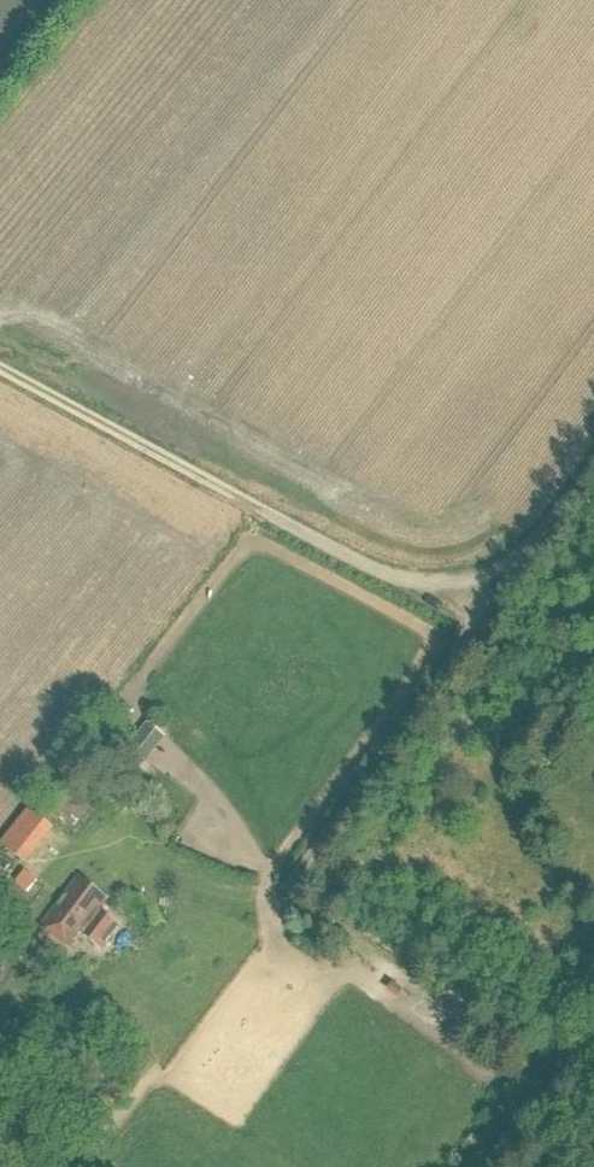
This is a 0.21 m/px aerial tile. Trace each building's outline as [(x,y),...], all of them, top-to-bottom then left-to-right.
[(32,808),(19,824),(44,844),(57,828),(32,808)] [(106,897),(78,877),(44,925),(72,945),(106,897)] [(118,923),(101,911),(83,936),(100,948),(118,923)]
